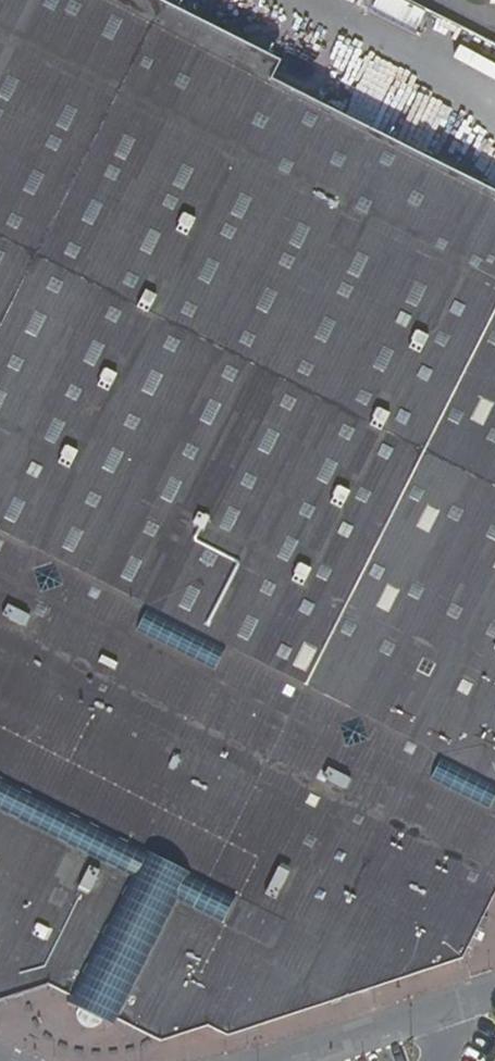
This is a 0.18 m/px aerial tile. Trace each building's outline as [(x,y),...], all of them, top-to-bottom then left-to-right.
[(200,18),(165,0),(0,0),(0,1004),(46,988),(67,999),(64,1005),(77,1012),(78,1015),(80,1018),(83,1020),(87,1023),(92,1025),(97,1025),(101,1025),(104,1025),(112,1029),(116,1024),(161,1046),(207,1031),(228,1041),(464,964),(494,902),(494,190),(272,77),(235,86),(180,57),(200,18)] [(408,0),(371,0),(414,23),(422,7),(408,0)] [(280,60),(200,18),(180,57),(235,86),(272,77),(280,60)]
